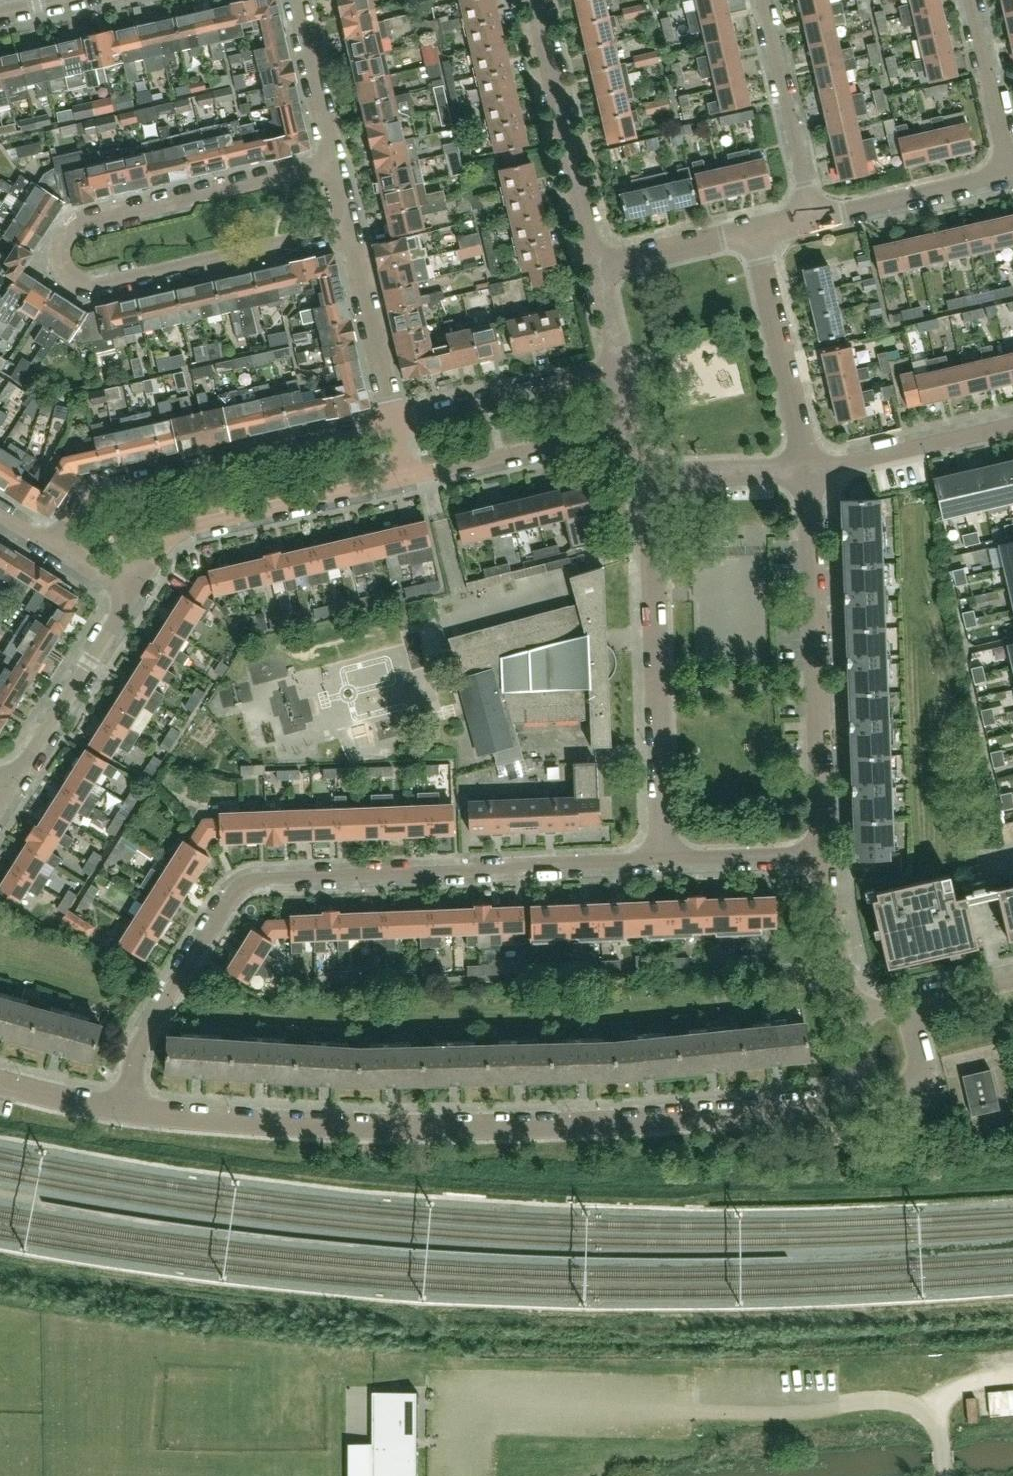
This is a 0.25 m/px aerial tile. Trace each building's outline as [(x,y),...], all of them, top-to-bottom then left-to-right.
[(260,17),(279,13),(276,0),(250,0),(244,1),(250,31),(253,30),(257,29),(263,28),(260,17)] [(373,8),(372,0),(337,0),(341,16),(373,8)] [(493,0),(465,0),(461,1),(467,26),(498,19),(493,0)] [(604,0),(580,0),(575,1),(581,25),(614,17),(614,16),(608,17),(604,0)] [(724,0),(696,0),(698,10),(685,13),(688,23),(728,14),(724,0)] [(841,1),(828,5),(827,0),(799,0),(804,21),(844,12),(841,1)] [(866,0),(857,0),(859,9),(868,7),(866,0)] [(938,0),(910,0),(911,3),(898,6),(901,16),(940,7),(938,0)] [(1005,16),(1012,14),(1012,0),(1001,0),(1005,16)] [(244,1),(231,4),(231,5),(213,9),(221,41),(244,36),(244,32),(250,31),(244,1)] [(647,14),(645,5),(634,8),(636,17),(647,14)] [(870,17),(868,7),(859,9),(861,19),(870,17)] [(945,30),(940,7),(901,16),(903,27),(916,24),(918,36),(945,30)] [(341,16),(346,38),(409,23),(407,14),(384,19),(384,20),(376,21),(373,8),(341,16)] [(636,17),(634,8),(622,11),(624,20),(636,17)] [(221,41),(213,9),(193,14),(201,45),(210,43),(213,60),(224,57),(224,56),(221,41)] [(884,20),(882,11),(874,12),(876,22),(884,20)] [(836,38),(833,25),(846,22),(844,12),(804,21),(809,44),(836,38)] [(285,42),(279,13),(260,17),(263,28),(257,29),(261,48),(285,42)] [(201,45),(193,14),(174,18),(181,50),(189,48),(191,55),(202,52),(201,45)] [(733,36),(728,14),(688,23),(690,34),(703,31),(705,43),(733,36)] [(1005,16),(1010,39),(1012,38),(1012,14),(1005,16)] [(614,42),(610,27),(616,26),(614,17),(581,25),(586,48),(614,42)] [(174,51),(181,50),(174,18),(155,23),(165,67),(165,70),(178,67),(174,51)] [(448,20),(440,22),(442,32),(456,29),(453,18),(448,20)] [(671,27),(669,18),(660,20),(662,29),(671,27)] [(440,22),(439,19),(428,21),(433,41),(434,47),(445,45),(442,32),(440,22)] [(503,44),(498,19),(467,26),(473,51),(503,44)] [(886,30),(884,20),(876,22),(878,32),(886,30)] [(165,67),(155,23),(135,27),(142,59),(143,59),(145,58),(147,71),(165,67)] [(383,52),(380,39),(411,32),(409,23),(346,38),(351,60),(383,52)] [(142,59),(135,27),(116,32),(123,64),(128,82),(140,80),(135,60),(142,59)] [(673,37),(671,27),(662,29),(665,39),(673,37)] [(950,53),(945,30),(918,36),(924,59),(950,53)] [(116,32),(112,33),(112,32),(96,36),(104,68),(123,64),(116,32)] [(96,36),(82,39),(82,40),(77,41),(87,85),(88,85),(88,88),(99,85),(95,70),(104,68),(96,36)] [(738,59),(733,36),(705,43),(708,55),(696,58),(698,68),(738,59)] [(854,57),(852,47),(838,50),(836,38),(809,44),(814,67),(854,57)] [(87,85),(77,41),(58,45),(57,45),(68,90),(87,85)] [(438,65),(434,47),(433,41),(422,44),(427,67),(438,65)] [(255,58),(257,69),(290,62),(285,42),(261,48),(253,50),(242,53),(242,52),(229,55),(231,63),(244,60),(255,58)] [(619,66),(614,42),(586,48),(592,72),(619,66)] [(878,52),(876,42),(867,44),(869,54),(878,52)] [(509,69),(503,44),(473,51),(478,76),(509,69)] [(68,90),(57,45),(39,50),(38,50),(48,94),(68,90)] [(48,94),(38,50),(18,54),(26,85),(35,83),(38,97),(48,94)] [(356,82),(388,74),(384,53),(383,52),(351,60),(356,82)] [(658,62),(656,52),(645,55),(647,65),(658,62)] [(880,62),(878,52),(869,54),(871,64),(880,62)] [(956,76),(950,53),(924,59),(915,61),(915,60),(911,61),(914,72),(926,70),(929,82),(956,76)] [(11,110),(12,110),(11,101),(28,97),(26,85),(18,54),(0,59),(0,63),(11,110)] [(647,65),(645,55),(633,58),(636,68),(647,65)] [(895,66),(893,56),(884,58),(887,68),(895,66)] [(846,83),(843,71),(856,68),(854,57),(814,67),(819,89),(846,83)] [(743,81),(738,59),(698,68),(700,79),(713,76),(716,88),(743,81)] [(453,82),(449,61),(442,62),(446,83),(453,82)] [(290,62),(257,69),(257,70),(262,89),(294,81),(290,62)] [(681,72),(679,62),(671,64),(673,74),(681,72)] [(0,113),(11,110),(0,63),(0,111),(0,113)] [(631,88),(625,64),(619,66),(592,72),(597,96),(631,88)] [(440,72),(438,65),(427,67),(429,75),(440,72)] [(897,76),(895,66),(887,68),(889,77),(897,76)] [(515,94),(509,69),(478,76),(484,101),(515,94)] [(683,82),(681,72),(673,74),(675,84),(683,82)] [(203,80),(204,81),(206,89),(230,83),(228,74),(203,80)] [(233,76),(236,90),(246,88),(243,74),(233,76)] [(356,82),(361,104),(393,96),(389,75),(388,74),(356,82)] [(442,78),(431,81),(432,87),(443,84),(442,78)] [(206,89),(204,81),(189,84),(191,93),(206,89)] [(294,81),(262,89),(266,109),(270,108),(299,101),(294,81)] [(748,105),(743,81),(716,88),(718,100),(706,102),(709,114),(748,105)] [(458,103),(453,82),(446,83),(451,104),(458,103)] [(191,93),(189,84),(189,83),(174,87),(177,96),(191,93)] [(864,103),(862,92),(849,95),(846,83),(819,89),(824,112),(864,103)] [(432,87),(438,111),(449,109),(443,84),(432,87)] [(945,93),(943,84),(934,86),(936,95),(945,93)] [(936,95),(934,86),(924,89),(926,97),(936,95)] [(230,88),(212,92),(215,102),(233,98),(230,88)] [(630,112),(627,99),(633,97),(631,88),(597,96),(603,120),(636,112),(636,111),(630,112)] [(884,99),(881,89),(873,91),(875,101),(884,99)] [(153,101),(151,91),(151,90),(136,93),(139,104),(153,101)] [(212,92),(197,96),(199,106),(215,102),(212,92)] [(913,100),(911,92),(901,94),(903,103),(913,100)] [(410,93),(393,96),(361,104),(366,126),(398,118),(415,115),(410,93)] [(114,110),(129,107),(126,94),(111,98),(114,110)] [(521,119),(515,94),(484,101),(490,126),(521,119)] [(689,105),(686,95),(678,97),(680,107),(689,105)] [(110,97),(91,101),(94,115),(113,111),(110,97)] [(188,99),(173,102),(176,111),(176,113),(191,110),(188,99)] [(886,108),(884,99),(875,101),(877,110),(886,108)] [(669,110),(667,100),(656,102),(658,112),(669,110)] [(94,115),(91,101),(73,106),(73,109),(72,109),(74,119),(75,120),(94,116),(94,115)] [(176,111),(173,102),(173,101),(154,106),(156,115),(176,111)] [(306,131),(299,101),(270,108),(273,121),(269,122),(270,127),(284,124),(287,135),(306,131)] [(247,102),(238,104),(241,115),(250,113),(247,102)] [(658,112),(656,102),(644,105),(646,115),(658,112)] [(856,128),(854,116),(867,113),(864,103),(824,112),(829,135),(856,128)] [(156,115),(154,106),(135,110),(138,122),(138,124),(157,119),(156,115)] [(74,119),(72,109),(57,112),(59,122),(74,119)] [(452,123),(449,109),(438,111),(441,126),(452,123)] [(752,109),(738,112),(728,115),(730,123),(754,117),(752,109)] [(138,122),(135,110),(119,114),(121,126),(138,122)] [(465,132),(460,111),(453,113),(458,134),(465,132)] [(973,150),(966,123),(964,111),(943,116),(946,128),(945,128),(943,128),(949,155),(973,150)] [(636,137),(633,122),(638,121),(636,112),(603,120),(606,133),(604,134),(605,140),(607,139),(608,144),(636,137)] [(48,114),(34,117),(36,127),(51,124),(48,114)] [(114,115),(99,118),(102,132),(117,128),(114,115)] [(730,123),(728,115),(719,117),(721,125),(730,123)] [(949,155),(943,128),(945,128),(942,115),(930,118),(931,123),(919,126),(921,133),(920,133),(927,161),(949,155)] [(36,127),(34,117),(19,120),(22,131),(36,127)] [(399,119),(398,118),(366,126),(371,148),(372,148),(372,147),(403,140),(399,119)] [(94,119),(84,121),(87,135),(97,133),(94,119)] [(249,163),(244,144),(238,119),(218,124),(229,167),(249,163)] [(520,150),(519,146),(526,145),(521,119),(490,126),(496,152),(503,151),(503,154),(507,168),(499,170),(505,195),(536,188),(530,162),(523,164),(520,150)] [(0,124),(0,135),(16,131),(14,121),(0,124)] [(229,167),(218,124),(199,128),(210,172),(229,167)] [(310,149),(306,131),(287,135),(284,124),(270,127),(277,157),(290,154),(291,153),(310,149)] [(691,132),(689,124),(680,126),(681,134),(691,132)] [(927,161),(920,133),(909,136),(906,124),(894,126),(896,133),(898,143),(900,152),(903,166),(927,161)] [(191,176),(180,133),(170,135),(168,125),(158,128),(160,137),(171,180),(191,176)] [(257,141),(244,144),(249,163),(266,159),(266,160),(277,157),(270,127),(254,131),(257,141)] [(210,172),(199,128),(180,133),(191,176),(210,172)] [(875,148),(872,137),(859,140),(856,128),(829,135),(835,157),(875,148)] [(470,153),(465,132),(458,134),(463,155),(470,153)] [(682,144),(680,133),(670,135),(673,146),(682,144)] [(898,143),(896,133),(887,135),(890,145),(898,143)] [(171,180),(160,137),(141,142),(144,153),(152,185),(171,180)] [(417,160),(415,153),(417,152),(413,138),(403,140),(372,147),(372,148),(377,169),(417,160)] [(660,149),(657,138),(647,140),(650,151),(660,149)] [(443,144),(446,154),(458,151),(456,141),(443,144)] [(900,152),(898,143),(890,145),(892,154),(900,152)] [(636,155),(633,144),(623,146),(626,157),(636,155)] [(85,167),(86,167),(81,148),(71,151),(73,161),(75,170),(66,172),(65,171),(61,172),(60,169),(54,170),(53,168),(44,173),(37,185),(20,175),(14,185),(1,177),(0,180),(0,188),(8,193),(53,221),(64,203),(72,202),(73,204),(94,199),(94,198),(85,167)] [(132,189),(124,158),(122,148),(103,152),(105,162),(113,194),(132,189)] [(867,174),(864,161),(877,158),(875,148),(835,157),(840,180),(867,174)] [(769,186),(763,159),(750,162),(747,149),(737,151),(746,192),(769,186)] [(463,173),(458,151),(446,154),(450,175),(463,173)] [(746,192),(737,151),(726,154),(729,167),(717,169),(723,197),(746,192)] [(152,185),(144,153),(125,158),(124,158),(132,189),(152,185)] [(723,197),(717,169),(705,172),(702,159),(691,162),(700,202),(723,197)] [(417,160),(377,169),(382,191),(413,184),(410,170),(419,168),(417,161),(417,160)] [(94,198),(113,194),(105,162),(86,167),(85,167),(94,198)] [(678,170),(681,181),(668,184),(667,184),(672,209),(696,203),(688,168),(678,170)] [(672,209),(667,184),(668,184),(666,173),(653,176),(641,178),(650,214),(672,209)] [(650,214),(641,178),(632,180),(635,192),(621,195),(626,219),(650,214)] [(442,191),(426,195),(423,182),(413,184),(382,191),(387,213),(444,200),(442,191)] [(542,213),(536,188),(505,195),(511,221),(542,213)] [(43,237),(53,221),(8,193),(3,200),(0,198),(0,211),(43,237)] [(482,207),(479,194),(469,197),(471,209),(480,207),(482,207)] [(387,213),(392,238),(419,232),(418,230),(424,229),(420,214),(446,209),(444,200),(387,213)] [(483,220),(480,207),(471,209),(474,222),(483,220)] [(10,258),(26,267),(28,263),(34,254),(33,254),(43,237),(0,211),(0,217),(5,220),(3,224),(11,228),(5,238),(18,246),(16,249),(13,254),(10,258)] [(548,239),(542,213),(511,221),(517,246),(548,239)] [(1009,217),(986,222),(992,249),(993,249),(1012,244),(1012,235),(1009,217)] [(992,249),(986,222),(964,227),(970,254),(983,251),(986,263),(996,261),(993,249),(992,249)] [(970,254),(964,227),(941,232),(947,259),(970,254)] [(490,243),(487,230),(480,232),(483,245),(490,243)] [(373,245),(378,267),(424,257),(427,256),(425,247),(422,247),(419,232),(392,238),(393,240),(373,245)] [(460,248),(479,244),(480,244),(477,232),(461,236),(461,238),(458,239),(460,248)] [(947,259),(941,232),(918,237),(924,264),(947,259)] [(924,264),(918,237),(896,242),(902,270),(924,264)] [(554,264),(548,239),(517,246),(522,271),(530,270),(546,266),(554,264)] [(902,270),(896,242),(872,248),(879,275),(902,270)] [(493,256),(490,243),(483,245),(486,257),(487,257),(493,256)] [(481,254),(479,244),(460,248),(456,249),(459,259),(481,254)] [(313,289),(317,288),(323,287),(320,276),(338,272),(334,254),(315,258),(303,260),(307,280),(311,279),(313,289)] [(10,258),(5,255),(0,262),(0,306),(23,272),(26,267),(10,258)] [(491,274),(498,272),(494,255),(493,256),(487,257),(491,274)] [(870,265),(868,255),(856,258),(859,267),(870,265)] [(415,281),(429,278),(424,257),(378,267),(383,289),(416,282),(415,281)] [(290,264),(272,268),(277,287),(279,297),(302,292),(300,282),(307,280),(303,260),(290,263),(290,264)] [(832,288),(827,265),(803,270),(808,294),(832,288)] [(550,284),(546,266),(530,270),(534,287),(550,284)] [(272,268),(252,272),(259,305),(268,303),(269,307),(281,305),(280,300),(279,297),(277,287),(272,268)] [(40,282),(23,272),(0,306),(0,312),(3,314),(0,319),(0,336),(8,323),(13,325),(40,282)] [(259,305),(252,272),(233,277),(245,336),(258,333),(251,307),(259,305)] [(345,302),(338,272),(320,276),(323,287),(317,288),(321,307),(345,302)] [(245,336),(233,277),(214,281),(221,314),(231,311),(237,338),(245,336)] [(876,289),(874,279),(862,282),(864,292),(876,289)] [(221,314),(214,281),(195,285),(202,318),(221,314)] [(39,319),(57,292),(40,282),(13,325),(21,330),(30,314),(39,319)] [(430,302),(441,299),(444,298),(442,291),(419,296),(416,282),(383,289),(388,311),(421,304),(430,302)] [(504,293),(502,282),(490,285),(492,296),(504,293)] [(202,318),(195,285),(176,290),(182,322),(201,318),(202,318)] [(454,296),(451,285),(442,288),(442,291),(444,298),(448,297),(454,296)] [(1011,287),(1002,289),(1004,298),(1012,296),(1012,294),(1011,287)] [(838,311),(832,288),(808,294),(813,317),(838,311)] [(1004,298),(1002,289),(992,291),(994,300),(1004,298)] [(182,322),(176,290),(157,294),(163,327),(164,332),(172,330),(173,324),(182,322)] [(39,356),(73,301),(57,292),(39,319),(45,322),(34,340),(42,345),(36,355),(39,356)] [(163,327),(157,294),(137,299),(144,331),(163,327)] [(444,298),(441,299),(443,308),(450,306),(448,297),(444,298)] [(967,306),(965,297),(956,299),(958,308),(967,306)] [(144,331),(137,299),(118,303),(123,336),(124,336),(126,342),(137,339),(136,333),(144,331)] [(443,308),(441,299),(430,302),(432,310),(443,308)] [(958,308),(956,299),(946,302),(948,310),(958,308)] [(95,340),(90,311),(73,301),(39,356),(43,359),(61,331),(81,343),(95,340)] [(868,304),(871,315),(881,313),(878,301),(868,304)] [(95,340),(97,352),(126,345),(126,342),(124,336),(123,336),(118,303),(118,302),(97,307),(97,310),(90,311),(95,340)] [(318,330),(319,330),(350,323),(345,302),(321,307),(300,312),(303,324),(316,321),(318,330)] [(393,333),(426,326),(421,304),(388,311),(393,333)] [(997,316),(994,306),(985,308),(987,318),(997,316)] [(922,316),(920,308),(911,310),(912,318),(922,316)] [(982,318),(981,309),(971,312),(973,320),(982,318)] [(912,318),(911,310),(901,312),(903,321),(912,318)] [(564,341),(558,311),(531,316),(538,347),(564,341)] [(843,335),(838,311),(813,317),(819,341),(843,335)] [(973,320),(971,312),(962,314),(963,322),(973,320)] [(538,347),(531,316),(505,322),(512,353),(538,347)] [(938,328),(936,319),(926,321),(928,330),(938,328)] [(928,330),(926,321),(917,323),(919,332),(928,330)] [(354,340),(350,323),(319,330),(320,337),(316,338),(318,348),(322,347),(354,340)] [(501,355),(494,323),(470,328),(477,360),(501,355)] [(430,348),(431,348),(426,326),(393,333),(398,355),(430,348)] [(477,360),(470,328),(437,336),(438,341),(435,347),(431,348),(430,348),(436,370),(477,360)] [(286,331),(268,335),(270,346),(288,343),(286,331)] [(293,334),(295,343),(308,340),(306,331),(293,334)] [(358,360),(354,340),(322,347),(326,367),(335,365),(358,360)] [(221,341),(193,347),(196,363),(225,357),(221,341)] [(1012,382),(1006,355),(994,358),(991,345),(980,347),(980,350),(981,350),(990,387),(1012,382)] [(270,350),(267,351),(269,361),(292,356),(292,355),(290,346),(270,350)] [(2,371),(8,361),(7,360),(13,352),(6,347),(1,356),(0,356),(0,369),(2,371)] [(854,370),(849,347),(822,353),(827,376),(854,370)] [(436,370),(430,348),(398,355),(403,378),(436,370)] [(981,350),(980,350),(959,355),(961,366),(967,392),(990,387),(981,350)] [(269,361),(267,351),(251,355),(253,364),(254,368),(270,365),(269,361)] [(322,351),(297,357),(300,367),(325,361),(322,351)] [(889,362),(886,353),(877,355),(880,364),(889,362)] [(183,354),(170,357),(173,369),(186,366),(183,354)] [(253,364),(251,355),(231,359),(233,369),(234,372),(242,370),(241,367),(253,364)] [(967,392),(961,366),(949,369),(945,355),(935,358),(945,398),(967,392)] [(23,357),(11,377),(20,382),(32,362),(23,357)] [(145,375),(141,357),(131,359),(135,378),(145,375)] [(173,369),(170,357),(156,360),(159,372),(173,369)] [(945,398),(935,358),(924,360),(927,370),(914,373),(922,403),(945,398)] [(233,369),(231,359),(215,363),(218,373),(233,369)] [(365,389),(358,360),(335,365),(336,372),(327,374),(329,385),(344,381),(347,393),(365,389)] [(891,372),(889,362),(880,364),(882,374),(891,372)] [(211,364),(191,369),(193,380),(214,374),(211,364)] [(860,393),(859,392),(857,381),(870,378),(867,367),(854,370),(827,376),(832,399),(860,393)] [(188,389),(183,371),(173,373),(178,392),(188,389)] [(922,403),(914,373),(899,376),(906,407),(922,403)] [(306,421),(302,401),(300,392),(297,379),(286,382),(288,391),(279,393),(286,425),(306,421)] [(0,394),(0,398),(6,402),(17,386),(9,380),(0,394)] [(143,380),(130,383),(132,393),(145,390),(143,380)] [(153,380),(145,382),(146,389),(155,387),(153,380)] [(369,406),(365,389),(347,393),(344,381),(329,385),(323,386),(314,388),(314,389),(313,389),(313,390),(323,388),(325,398),(333,396),(337,414),(350,412),(350,411),(369,406)] [(286,425),(279,393),(272,395),(268,383),(257,386),(266,430),(286,425)] [(121,398),(119,386),(105,389),(107,401),(121,398)] [(266,430),(257,386),(238,390),(238,391),(247,434),(266,430)] [(892,395),(890,386),(881,388),(883,397),(892,395)] [(337,414),(333,396),(325,398),(323,388),(313,390),(313,389),(300,392),(302,401),(306,421),(325,416),(325,417),(337,414)] [(107,401),(105,389),(104,389),(89,392),(92,405),(108,402),(107,401)] [(865,416),(862,403),(875,400),(872,389),(859,392),(860,393),(832,399),(838,422),(865,416)] [(247,434),(238,391),(238,390),(218,395),(219,398),(228,440),(229,440),(229,439),(247,434)] [(228,440),(219,398),(209,401),(207,391),(196,393),(208,445),(209,445),(209,444),(228,440)] [(201,447),(189,395),(180,397),(184,415),(173,418),(180,450),(180,451),(199,446),(199,447),(201,447)] [(24,412),(34,418),(40,400),(34,396),(24,412)] [(40,413),(50,416),(54,401),(44,398),(40,413)] [(173,418),(169,400),(158,402),(162,421),(153,423),(161,455),(180,450),(173,418)] [(58,403),(55,417),(62,419),(66,405),(58,403)] [(149,412),(131,416),(141,459),(161,455),(153,423),(151,411),(149,412)] [(23,445),(32,420),(19,415),(10,440),(23,445)] [(38,452),(49,420),(37,416),(26,448),(38,452)] [(114,432),(122,464),(141,459),(131,416),(120,418),(123,430),(114,432)] [(103,422),(91,425),(94,436),(102,468),(122,464),(114,432),(105,434),(103,422)] [(102,468),(94,436),(84,438),(86,448),(78,449),(79,453),(62,458),(53,453),(48,461),(75,478),(77,474),(102,468)] [(24,468),(16,467),(19,462),(25,453),(10,443),(5,451),(0,448),(0,485),(8,491),(7,491),(9,492),(24,468)] [(42,490),(51,476),(43,470),(39,467),(34,476),(27,472),(35,459),(25,453),(19,462),(16,467),(24,468),(9,492),(36,509),(44,496),(42,490)] [(57,506),(75,478),(48,461),(43,470),(51,476),(42,490),(44,496),(36,509),(37,510),(38,509),(49,516),(56,505),(57,506)] [(1007,502),(1012,501),(1012,461),(998,465),(1007,502)] [(986,507),(1007,502),(998,465),(977,469),(986,507)] [(986,507),(977,469),(956,474),(965,512),(986,507)] [(934,479),(943,517),(965,512),(956,474),(934,479)] [(591,512),(585,487),(566,492),(560,493),(566,518),(589,512),(591,512)] [(566,518),(560,493),(559,489),(538,494),(537,494),(533,495),(540,524),(564,518),(566,518)] [(540,524),(533,495),(512,500),(511,500),(511,501),(508,502),(514,530),(540,524)] [(879,532),(878,499),(842,501),(843,533),(879,532)] [(514,530),(508,502),(487,506),(486,506),(486,507),(482,508),(489,536),(514,530)] [(489,536),(482,508),(479,509),(478,508),(478,509),(456,514),(463,543),(489,536)] [(589,512),(566,518),(564,518),(571,548),(573,547),(590,543),(589,512)] [(434,559),(425,521),(401,527),(409,562),(410,562),(410,565),(434,559)] [(1011,523),(1004,525),(1006,537),(1012,535),(1012,530),(1011,523)] [(409,562),(401,527),(377,532),(382,555),(385,555),(387,567),(399,565),(409,562)] [(977,531),(970,533),(972,545),(980,543),(977,531)] [(382,555),(377,532),(353,538),(361,573),(376,570),(373,558),(382,555)] [(881,563),(879,532),(843,533),(843,542),(844,565),(881,563)] [(972,545),(970,533),(962,535),(964,546),(972,545)] [(361,573),(353,538),(329,543),(335,566),(352,562),(355,575),(361,573)] [(1012,565),(1012,541),(1000,544),(1005,566),(1012,565)] [(335,566),(329,543),(305,549),(314,584),(330,580),(327,568),(335,566)] [(560,553),(558,544),(545,547),(547,556),(560,553)] [(27,558),(7,546),(0,557),(0,578),(1,577),(10,582),(8,586),(9,587),(27,558)] [(547,556),(545,547),(533,550),(535,559),(547,556)] [(314,584),(305,549),(281,554),(287,577),(284,578),(287,590),(298,588),(295,576),(307,573),(310,585),(314,584)] [(287,577),(281,554),(280,555),(279,551),(266,554),(267,558),(258,560),(263,583),(284,578),(287,577)] [(571,565),(569,557),(545,563),(547,571),(571,565)] [(57,577),(27,558),(9,587),(23,595),(29,585),(37,590),(32,598),(31,598),(26,606),(22,604),(20,608),(32,616),(35,612),(46,595),(57,577)] [(263,583),(258,560),(234,565),(239,588),(263,583)] [(545,563),(466,582),(468,591),(547,571),(545,563)] [(511,571),(509,563),(496,565),(498,574),(511,571)] [(888,585),(887,564),(881,564),(881,563),(844,565),(845,596),(881,595),(881,585),(888,585)] [(239,588),(234,565),(209,571),(210,575),(200,577),(210,592),(212,591),(214,590),(215,594),(239,588)] [(498,574),(496,565),(483,568),(485,577),(498,574)] [(607,644),(606,630),(606,629),(603,566),(569,577),(576,603),(569,605),(448,638),(457,671),(458,671),(460,678),(480,753),(492,750),(496,765),(524,758),(517,731),(516,731),(514,723),(584,720),(584,719),(590,719),(591,746),(611,746),(611,745),(608,683),(608,679),(610,677),(612,675),(613,673),(615,671),(615,668),(616,667),(616,665),(616,663),(616,660),(616,658),(615,655),(614,653),(614,652),(613,651),(613,649),(611,647),(609,645),(607,644)] [(954,578),(965,575),(964,568),(952,570),(954,578)] [(967,583),(965,575),(954,578),(956,586),(967,583)] [(35,618),(60,634),(77,607),(72,604),(77,597),(68,591),(71,587),(57,577),(46,595),(60,604),(49,620),(35,612),(32,616),(35,618)] [(208,609),(213,600),(208,596),(210,592),(200,577),(188,596),(184,594),(170,616),(191,629),(198,618),(202,620),(209,610),(208,609)] [(429,592),(427,584),(416,586),(418,595),(429,592)] [(418,595),(416,586),(405,589),(407,597),(418,595)] [(384,603),(382,594),(371,596),(373,605),(384,603)] [(883,626),(881,595),(845,596),(846,607),(846,628),(883,626)] [(373,605),(371,596),(361,599),(363,607),(373,605)] [(1,598),(0,600),(0,623),(3,625),(14,605),(1,598)] [(339,613),(337,604),(326,606),(328,615),(339,613)] [(328,615),(326,606),(315,609),(317,617),(328,615)] [(964,620),(975,618),(973,610),(962,612),(964,620)] [(293,623),(291,614),(281,617),(283,626),(293,623)] [(179,648),(191,629),(170,616),(157,637),(177,650),(188,657),(190,654),(179,648)] [(264,616),(257,618),(260,632),(268,630),(264,616)] [(283,626),(281,617),(270,619),(272,628),(283,626)] [(60,634),(35,618),(30,627),(22,622),(15,633),(48,654),(60,635),(60,634)] [(977,625),(975,618),(964,620),(965,628),(977,625)] [(884,658),(883,626),(846,628),(848,659),(884,658)] [(2,653),(7,656),(8,656),(36,673),(48,654),(15,633),(2,653)] [(164,671),(160,677),(171,684),(177,675),(166,668),(177,650),(157,637),(152,644),(149,642),(142,654),(145,656),(144,658),(164,671)] [(7,656),(3,663),(0,662),(0,678),(23,692),(35,673),(36,673),(8,656),(7,656)] [(154,688),(160,677),(164,671),(144,658),(130,680),(161,699),(165,695),(154,688)] [(885,689),(884,658),(848,659),(848,671),(849,691),(885,689)] [(223,674),(229,665),(221,660),(215,669),(223,674)] [(972,676),(984,673),(982,665),(971,668),(972,676)] [(986,681),(984,673),(972,676),(974,684),(986,681)] [(23,692),(0,678),(0,706),(11,712),(11,711),(23,692)] [(161,699),(130,680),(117,701),(137,714),(142,706),(153,713),(161,699)] [(199,701),(205,692),(197,687),(191,696),(199,701)] [(886,721),(885,689),(849,691),(850,722),(886,721)] [(194,710),(199,701),(191,696),(186,705),(194,710)] [(129,727),(137,714),(117,701),(104,722),(135,742),(140,734),(129,727)] [(11,712),(0,706),(0,730),(11,712)] [(982,718),(994,715),(992,707),(980,710),(982,718)] [(995,723),(994,715),(982,718),(984,725),(995,723)] [(888,752),(886,721),(850,722),(851,736),(851,754),(888,752)] [(135,742),(104,722),(90,744),(110,757),(117,745),(128,752),(135,742)] [(175,741),(181,731),(173,726),(167,736),(175,741)] [(169,750),(175,741),(167,736),(161,745),(169,750)] [(118,769),(87,749),(74,769),(94,782),(101,771),(112,778),(118,769)] [(992,760),(1003,757),(1002,749),(990,752),(992,760)] [(896,777),(895,756),(888,756),(888,752),(851,754),(852,785),(888,784),(888,778),(896,777)] [(156,770),(162,761),(154,756),(148,765),(156,770)] [(1005,765),(1003,757),(992,760),(994,768),(1005,765)] [(528,774),(524,758),(504,764),(508,780),(528,774)] [(604,824),(598,805),(596,762),(573,763),(574,796),(469,800),(470,833),(493,832),(493,834),(502,834),(502,831),(545,830),(545,832),(555,832),(555,829),(577,828),(577,824),(583,824),(604,824)] [(439,772),(438,763),(427,764),(428,773),(439,772)] [(428,773),(427,764),(417,764),(417,773),(428,773)] [(252,765),(241,765),(241,774),(252,774),(264,773),(264,765),(252,765)] [(392,774),(392,765),(381,766),(381,775),(392,774)] [(381,775),(381,766),(370,766),(370,775),(381,775)] [(346,776),(346,767),(334,768),(334,776),(346,776)] [(334,776),(334,768),(323,768),(324,777),(334,776)] [(88,792),(94,782),(74,769),(62,788),(93,808),(99,799),(88,792)] [(288,778),(288,769),(277,770),(277,778),(288,778)] [(299,778),(299,769),(288,769),(288,778),(299,778)] [(890,816),(888,784),(852,785),(853,801),(854,817),(890,816)] [(93,808),(62,788),(49,808),(70,821),(77,810),(87,817),(93,808)] [(134,805),(140,796),(132,791),(126,801),(134,805)] [(454,833),(453,804),(439,804),(439,791),(428,792),(430,834),(454,833)] [(430,834),(428,792),(418,792),(419,805),(405,805),(406,835),(430,834)] [(1012,799),(1011,792),(1000,794),(1001,802),(1012,799)] [(383,836),(382,793),(371,794),(371,807),(359,808),(360,837),(383,836)] [(406,835),(405,805),(393,806),(392,793),(382,793),(383,836),(406,835)] [(360,837),(359,808),(346,808),(346,795),(335,795),(336,808),(337,838),(360,837)] [(1001,802),(1003,810),(1012,807),(1012,799),(1001,802)] [(63,831),(70,821),(49,808),(37,827),(57,840),(68,847),(74,838),(63,831)] [(337,838),(336,808),(312,809),(313,838),(337,838)] [(313,838),(312,809),(289,810),(290,839),(313,838)] [(290,839),(289,810),(266,811),(267,840),(267,844),(281,843),(281,840),(290,839)] [(121,825),(127,816),(119,811),(113,820),(121,825)] [(267,840),(266,811),(243,812),(244,841),(267,840)] [(244,841),(243,812),(219,813),(219,818),(204,818),(212,834),(220,834),(220,842),(244,841)] [(891,848),(890,816),(854,817),(855,849),(859,849),(859,859),(878,858),(887,858),(887,848),(891,848)] [(209,856),(202,851),(212,834),(204,818),(188,843),(184,840),(171,861),(196,877),(209,856)] [(115,835),(121,825),(113,820),(108,830),(115,835)] [(57,840),(37,827),(34,826),(27,837),(30,838),(25,847),(45,860),(55,867),(61,858),(51,851),(57,840)] [(123,833),(110,854),(118,858),(127,864),(140,844),(123,833)] [(38,870),(45,860),(25,847),(12,866),(43,886),(49,877),(38,870)] [(96,866),(101,858),(93,853),(88,861),(96,866)] [(112,867),(118,858),(110,854),(105,862),(112,867)] [(887,858),(878,858),(879,871),(888,871),(887,858)] [(91,874),(96,866),(88,861),(83,869),(91,874)] [(196,877),(171,861),(163,874),(151,867),(147,874),(183,897),(196,877)] [(12,866),(0,885),(0,887),(20,899),(27,889),(37,895),(43,886),(12,866)] [(170,917),(183,897),(147,874),(140,885),(151,892),(145,901),(170,917)] [(954,898),(948,875),(875,892),(877,898),(872,900),(887,967),(948,953),(947,949),(969,944),(961,909),(959,903),(955,904),(954,898)] [(93,897),(99,888),(91,883),(86,892),(93,897)] [(72,904),(78,895),(70,890),(64,899),(72,904)] [(996,894),(1007,939),(1012,938),(1012,890),(996,894)] [(93,897),(86,892),(80,902),(87,906),(93,897)] [(706,931),(705,899),(702,899),(702,896),(689,896),(690,900),(670,900),(671,935),(692,935),(691,931),(706,931)] [(739,897),(741,932),(760,932),(760,926),(776,925),(775,896),(739,897)] [(741,932),(739,897),(705,899),(706,931),(717,930),(717,933),(741,932)] [(66,913),(68,909),(72,904),(64,899),(58,908),(66,913)] [(671,935),(670,900),(635,902),(636,933),(648,933),(648,936),(671,935)] [(157,937),(170,917),(145,901),(133,922),(157,937)] [(636,933),(635,902),(600,903),(602,938),(623,937),(623,934),(636,933)] [(602,938),(600,903),(566,905),(567,936),(580,936),(580,939),(602,938)] [(478,931),(477,904),(476,904),(476,908),(453,909),(454,932),(467,932),(467,946),(478,945),(477,931),(478,931)] [(501,930),(500,907),(490,907),(490,904),(477,904),(478,931),(490,931),(491,945),(501,944),(501,930)] [(567,936),(566,905),(530,906),(532,941),(554,940),(554,937),(567,936)] [(525,943),(524,906),(500,907),(501,930),(513,930),(514,944),(525,943)] [(95,926),(68,909),(66,913),(62,919),(89,936),(95,926)] [(454,932),(453,909),(430,910),(432,947),(442,947),(441,933),(454,932)] [(338,937),(337,913),(337,910),(324,911),(324,914),(314,914),(315,938),(314,938),(315,952),(326,951),(326,937),(337,937),(338,937)] [(432,947),(430,910),(407,911),(408,934),(421,934),(421,947),(432,947)] [(385,949),(384,911),(360,912),(361,936),(374,935),(374,949),(385,949)] [(408,934),(407,911),(384,911),(385,949),(396,948),(395,934),(408,934)] [(361,936),(360,912),(337,913),(338,937),(337,937),(338,951),(349,950),(349,936),(361,936)] [(315,938),(314,914),(290,915),(290,919),(267,920),(277,936),(291,935),(291,952),(302,952),(302,938),(314,938),(315,938)] [(266,953),(277,936),(267,920),(259,933),(253,929),(240,949),(271,968),(277,960),(266,953)] [(144,958),(157,937),(133,922),(121,939),(119,942),(144,958)] [(271,968),(240,949),(228,969),(247,982),(254,971),(265,978),(271,968)] [(636,955),(637,974),(646,974),(645,955),(636,955)] [(758,963),(757,955),(740,956),(740,964),(758,963)] [(740,964),(740,956),(722,957),(722,965),(740,964)] [(502,973),(502,964),(502,958),(493,958),(490,965),(479,965),(479,974),(490,974),(502,973)] [(689,966),(689,958),(670,958),(671,967),(689,966)] [(621,969),(621,960),(603,961),(603,969),(621,969)] [(595,961),(585,961),(567,962),(567,971),(585,970),(595,970),(595,961)] [(567,971),(567,962),(549,963),(549,971),(567,971)] [(513,973),(513,964),(502,964),(502,973),(513,973)] [(479,974),(479,965),(468,965),(468,974),(479,974)] [(443,966),(432,967),(433,976),(443,975),(443,966)] [(422,976),(433,976),(432,967),(422,967),(422,976)] [(375,978),(386,978),(386,968),(375,969),(375,978)] [(396,968),(386,968),(386,978),(397,977),(396,968)] [(328,979),(339,979),(339,970),(328,971),(328,979)] [(350,970),(339,970),(339,979),(350,979),(350,970)] [(285,989),(291,980),(284,975),(278,985),(285,989)] [(36,1007),(0,997),(0,1035),(27,1042),(36,1007)] [(91,1060),(101,1024),(36,1007),(27,1042),(59,1051),(91,1060)] [(808,1059),(804,1022),(740,1029),(743,1065),(775,1062),(808,1059)] [(743,1065),(740,1029),(676,1035),(680,1071),(714,1068),(743,1065)] [(231,1076),(234,1039),(169,1035),(166,1072),(197,1074),(231,1076)] [(680,1071),(676,1035),(614,1041),(616,1077),(650,1074),(680,1071)] [(295,1080),(298,1044),(234,1039),(231,1076),(261,1078),(295,1080)] [(616,1077),(614,1041),(550,1042),(552,1079),(581,1079),(616,1077)] [(552,1079),(550,1042),(486,1044),(487,1081),(520,1080),(552,1079)] [(359,1085),(362,1048),(298,1044),(295,1080),(325,1082),(359,1085)] [(487,1081),(486,1044),(422,1046),(423,1083),(453,1082),(487,1081)] [(423,1083),(422,1046),(366,1048),(362,1048),(359,1085),(366,1085),(391,1084),(423,1083)] [(997,1109),(989,1071),(963,1077),(970,1114),(971,1114),(997,1109)] [(373,1475),(416,1475),(415,1392),(372,1392),(373,1475)]
